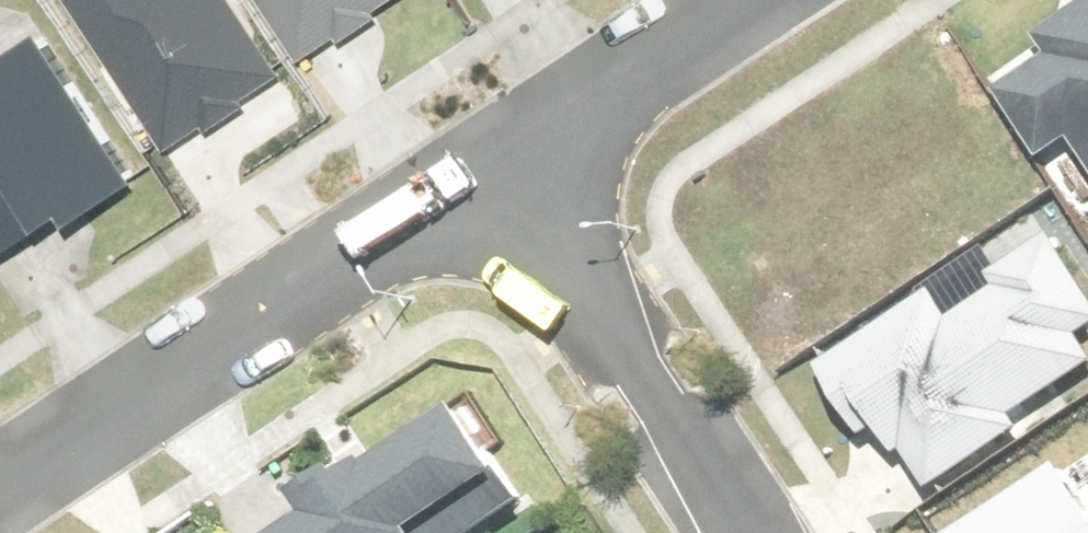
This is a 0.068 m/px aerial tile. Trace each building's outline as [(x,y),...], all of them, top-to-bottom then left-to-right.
[(178,143),(285,71),(237,0),(82,0),(178,143)] [(314,65),(415,0),(271,0),(314,65)] [(1055,45),(1067,63),(1009,100),(1058,175),(1087,156),(1087,157),(1087,24),(1055,45)] [(146,176),(52,36),(0,70),(0,274),(146,176)] [(821,380),(874,460),(902,442),(939,497),(1028,437),(1020,425),(1087,379),(1087,346),(1086,343),(1087,341),(1087,288),(1052,234),(950,303),(946,297),(821,380)] [(473,423),(325,515),(332,525),(319,532),(516,532),(534,522),(473,423)] [(1087,461),(976,532),(1087,532),(1087,462),(1087,461)]
